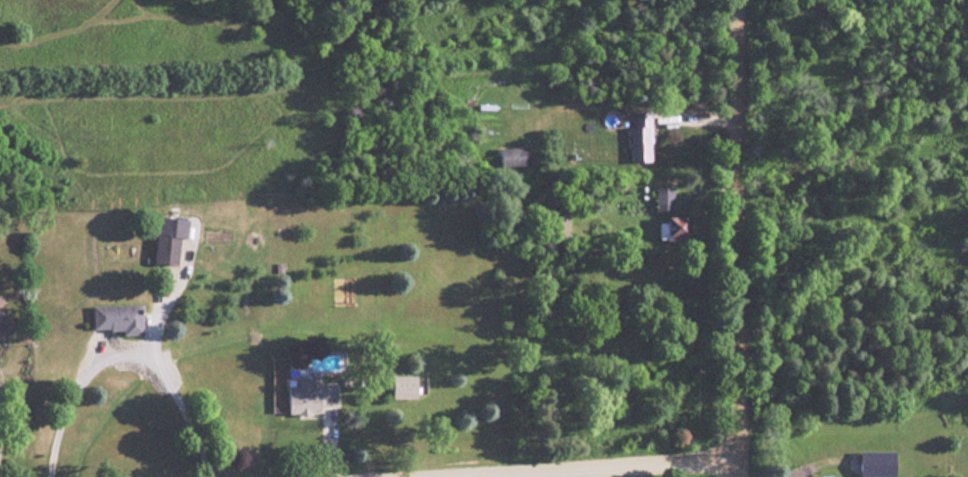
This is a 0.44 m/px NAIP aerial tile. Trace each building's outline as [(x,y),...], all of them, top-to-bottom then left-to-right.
[(630,163),(652,163),(652,113),(630,113),(630,163)] [(531,166),(531,148),(501,148),(501,166),(531,166)] [(653,211),(670,211),(670,187),(652,187),(653,211)] [(656,223),(655,240),(684,240),(685,217),(663,216),(663,223),(656,223)] [(181,265),(181,235),(155,235),(155,265),(181,265)] [(4,309),(8,305),(0,295),(0,339),(3,342),(19,327),(4,309)] [(145,336),(145,305),(96,306),(96,330),(127,329),(127,336),(145,336)] [(414,375),(390,376),(390,399),(414,399),(414,375)] [(291,388),(291,414),(322,414),(322,407),(337,407),(337,387),(312,387),(312,378),(298,378),(298,388),(291,388)] [(899,452),(863,452),(863,476),(899,476),(899,452)]
